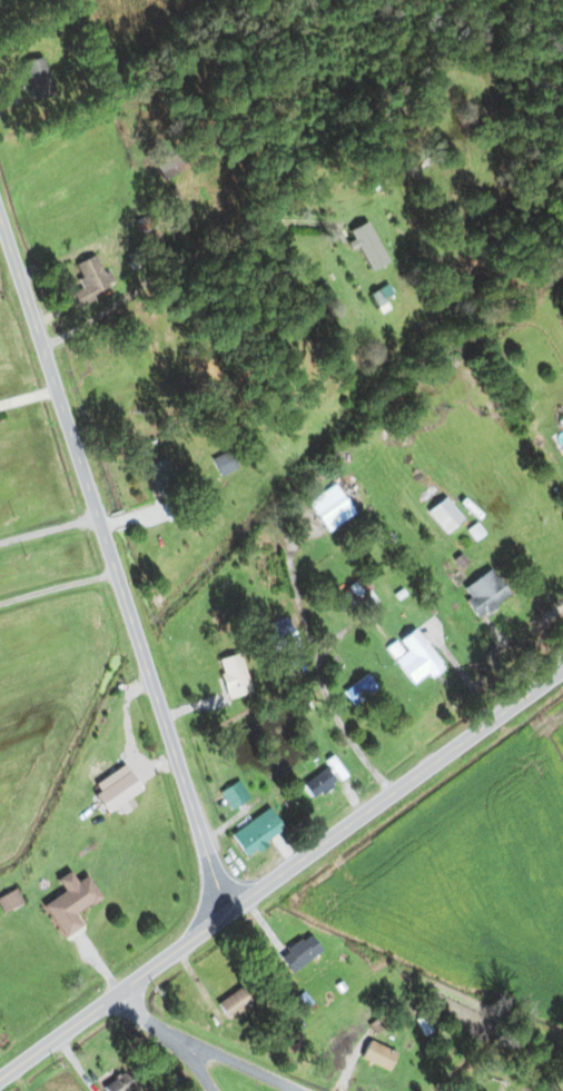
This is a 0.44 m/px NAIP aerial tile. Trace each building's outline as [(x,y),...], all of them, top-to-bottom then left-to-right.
[(54,95),(42,57),(23,64),(35,101),(54,95)] [(75,264),(84,289),(73,293),(77,304),(111,292),(98,256),(75,264)] [(214,459),(221,475),(231,471),(224,455),(214,459)] [(167,519),(183,513),(165,459),(149,465),(167,519)] [(329,532),(355,514),(335,485),(309,503),(329,532)] [(464,520),(446,498),(428,512),(446,534),(464,520)] [(511,599),(495,570),(464,587),(479,616),(511,599)] [(366,599),(361,584),(344,590),(349,605),(366,599)] [(273,631),(264,636),(274,653),(299,640),(286,617),(270,625),(273,631)] [(443,666),(417,629),(401,641),(408,652),(396,660),(414,687),(443,666)] [(230,700),(252,693),(239,654),(218,661),(230,700)] [(303,785),(313,800),(347,776),(334,757),(326,762),(329,767),(303,785)] [(221,791),(230,810),(249,800),(240,782),(221,791)] [(285,831),(270,809),(232,835),(248,857),(285,831)] [(43,906),(65,939),(83,927),(75,916),(101,898),(87,876),(77,882),(71,872),(57,881),(64,893),(43,906)] [(4,914),(23,903),(16,890),(0,899),(0,906),(4,914)] [(291,971),(323,953),(312,934),(280,953),(291,971)] [(229,1020),(254,1003),(242,986),(218,1003),(229,1020)] [(397,1052),(370,1039),(362,1057),(389,1070),(397,1052)] [(128,1073),(105,1084),(108,1090),(136,1090),(137,1090),(128,1073)]
